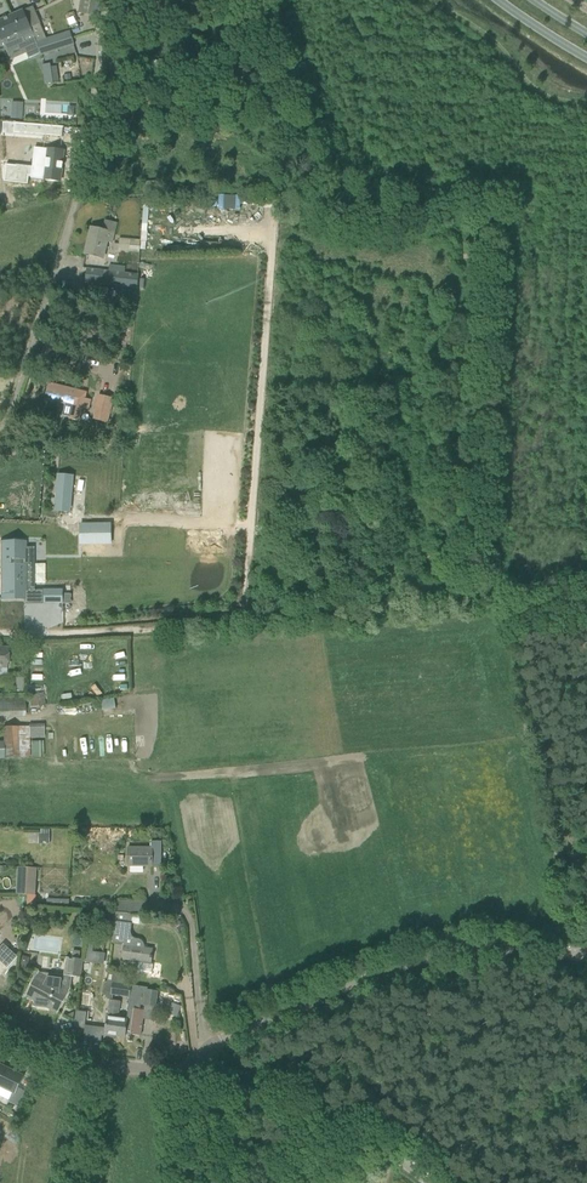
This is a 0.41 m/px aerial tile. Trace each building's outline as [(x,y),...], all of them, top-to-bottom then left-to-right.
[(100,0),(81,0),(78,13),(97,16),(100,0)] [(46,39),(40,24),(32,7),(13,15),(25,43),(35,38),(37,42),(39,49),(71,38),(69,31),(46,39)] [(25,43),(13,15),(0,21),(0,36),(6,51),(25,43)] [(41,56),(73,45),(71,38),(39,49),(41,56)] [(53,84),(53,83),(51,67),(42,68),(45,85),(53,84)] [(60,137),(61,127),(15,123),(14,133),(60,137)] [(16,144),(16,142),(8,142),(8,166),(20,167),(21,145),(16,144)] [(33,165),(31,176),(35,177),(35,179),(48,180),(51,180),(57,181),(60,181),(63,151),(61,151),(47,149),(46,158),(37,157),(36,165),(33,165)] [(140,194),(154,194),(153,182),(144,182),(144,187),(140,187),(140,194)] [(117,225),(117,224),(105,222),(103,231),(91,228),(85,254),(105,259),(108,243),(113,244),(117,225)] [(463,235),(475,232),(474,227),(462,229),(463,235)] [(452,240),(452,229),(439,229),(439,240),(452,240)] [(124,273),(125,268),(109,265),(108,271),(86,268),(85,282),(136,289),(138,275),(124,273)] [(49,383),(45,399),(72,406),(69,419),(72,420),(76,421),(80,421),(83,408),(88,409),(90,399),(85,398),(86,392),(49,383)] [(108,422),(114,399),(98,395),(93,419),(108,422)] [(55,505),(54,511),(70,512),(73,476),(62,475),(57,474),(55,505)] [(110,545),(110,524),(93,524),(81,524),(81,545),(110,545)] [(0,543),(0,599),(2,599),(25,599),(25,591),(34,591),(34,590),(34,564),(31,564),(31,560),(31,558),(25,558),(25,550),(25,547),(24,547),(24,543),(20,543),(15,543),(0,543)] [(62,590),(43,590),(43,598),(43,604),(62,604),(62,590)] [(117,699),(103,700),(103,710),(117,709),(117,699)] [(29,728),(28,726),(3,727),(3,742),(0,742),(0,759),(18,759),(18,758),(30,757),(29,739),(43,739),(43,728),(29,728)] [(18,759),(3,760),(4,771),(19,770),(18,759)] [(161,849),(161,843),(153,843),(153,847),(128,847),(128,866),(152,866),(152,865),(160,865),(161,849)] [(36,867),(29,867),(18,866),(16,894),(35,896),(36,867)] [(145,916),(147,904),(117,900),(114,922),(111,943),(124,945),(122,960),(140,962),(139,969),(150,971),(152,956),(151,956),(152,949),(143,948),(143,946),(143,945),(142,943),(142,942),(141,941),(140,941),(133,939),(132,938),(131,938),(130,937),(129,936),(129,935),(129,934),(129,933),(129,924),(131,925),(132,915),(145,916)] [(18,915),(20,914),(13,907),(5,914),(12,921),(15,918),(18,921),(21,918),(18,915)] [(0,947),(0,961),(7,968),(18,957),(3,943),(0,947)] [(93,952),(92,963),(101,964),(103,953),(93,952)] [(21,956),(18,964),(27,966),(29,958),(21,956)] [(66,958),(63,976),(72,977),(81,978),(83,960),(66,958)] [(30,988),(25,997),(26,998),(26,997),(36,1002),(35,1006),(47,1008),(57,1013),(56,1014),(57,1015),(66,998),(71,989),(70,988),(72,977),(63,976),(61,975),(60,980),(49,978),(39,973),(39,972),(30,988)] [(108,972),(107,982),(112,982),(124,984),(125,974),(108,972)] [(112,982),(110,993),(129,996),(131,985),(124,984),(112,982)] [(128,1009),(125,1037),(126,1032),(131,1032),(130,1035),(140,1036),(144,1011),(140,1010),(141,1004),(144,1005),(156,1007),(158,992),(147,990),(147,987),(131,985),(128,1009)] [(109,1000),(105,1034),(125,1037),(128,1009),(127,1020),(118,1019),(120,1001),(109,1000)] [(81,1012),(79,1028),(90,1030),(92,1013),(81,1012)] [(5,1090),(12,1093),(11,1095),(8,1102),(19,1107),(19,1106),(26,1092),(22,1090),(18,1088),(19,1087),(24,1076),(0,1065),(0,1087),(5,1090)] [(4,1107),(1,1113),(7,1117),(10,1111),(4,1107)]
